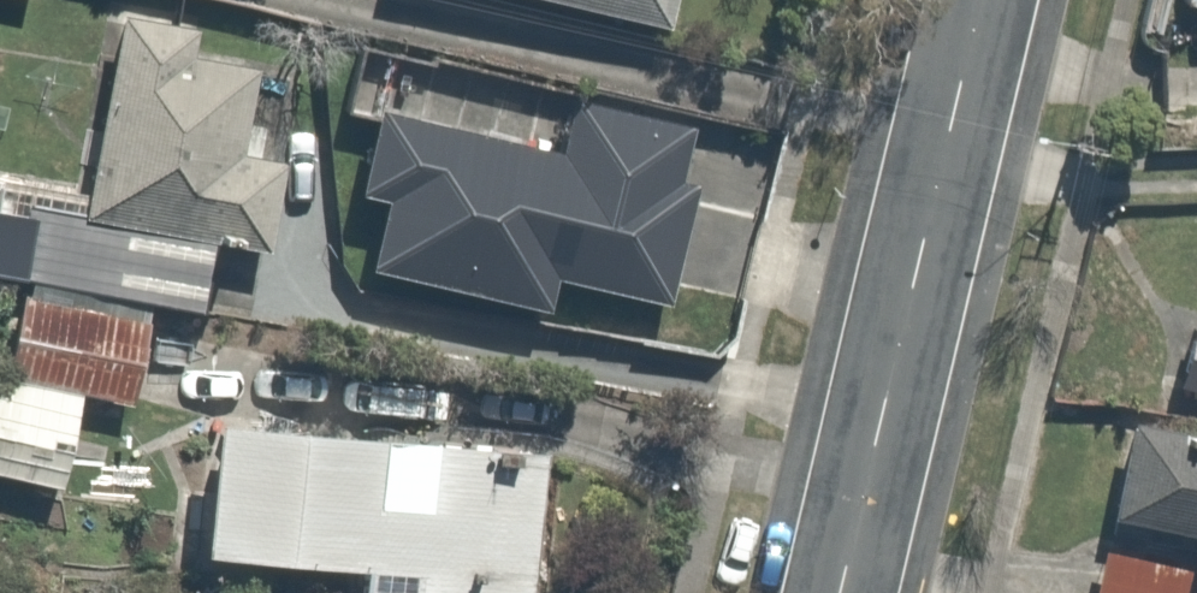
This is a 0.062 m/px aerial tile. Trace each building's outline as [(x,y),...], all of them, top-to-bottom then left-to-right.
[(673,26),(678,0),(554,0),(673,26)] [(91,218),(90,224),(216,246),(274,254),(289,165),(246,158),(264,71),(196,61),(203,31),(128,17),(91,218)] [(568,159),(386,116),(367,196),(394,202),(378,272),(555,314),(563,283),(674,309),(703,187),(687,183),(700,127),(582,99),(568,159)] [(204,312),(216,246),(90,224),(91,218),(32,207),(30,219),(0,214),(0,276),(204,312)] [(10,374),(86,390),(138,402),(155,324),(27,297),(10,374)] [(1183,389),(1196,393),(1196,336),(1183,389)] [(0,372),(0,476),(65,489),(86,390),(10,374),(0,372)] [(1141,409),(1114,523),(1196,542),(1196,422),(1141,409)] [(217,425),(204,559),(355,574),(353,592),(534,592),(547,456),(217,425)] [(1194,573),(1107,553),(1098,592),(1190,592),(1194,573)]
